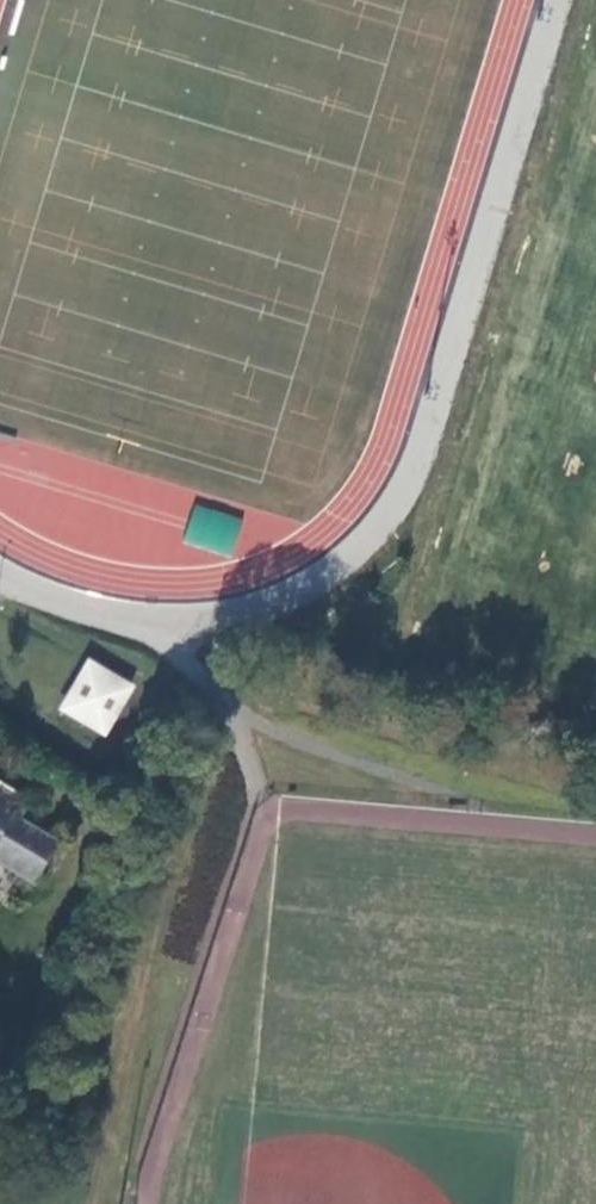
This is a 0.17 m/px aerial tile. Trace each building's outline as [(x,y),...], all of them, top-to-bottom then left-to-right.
[(57,709),(104,737),(134,687),(87,659),(57,709)] [(55,842),(16,819),(27,799),(0,783),(0,863),(31,882),(55,842)]
